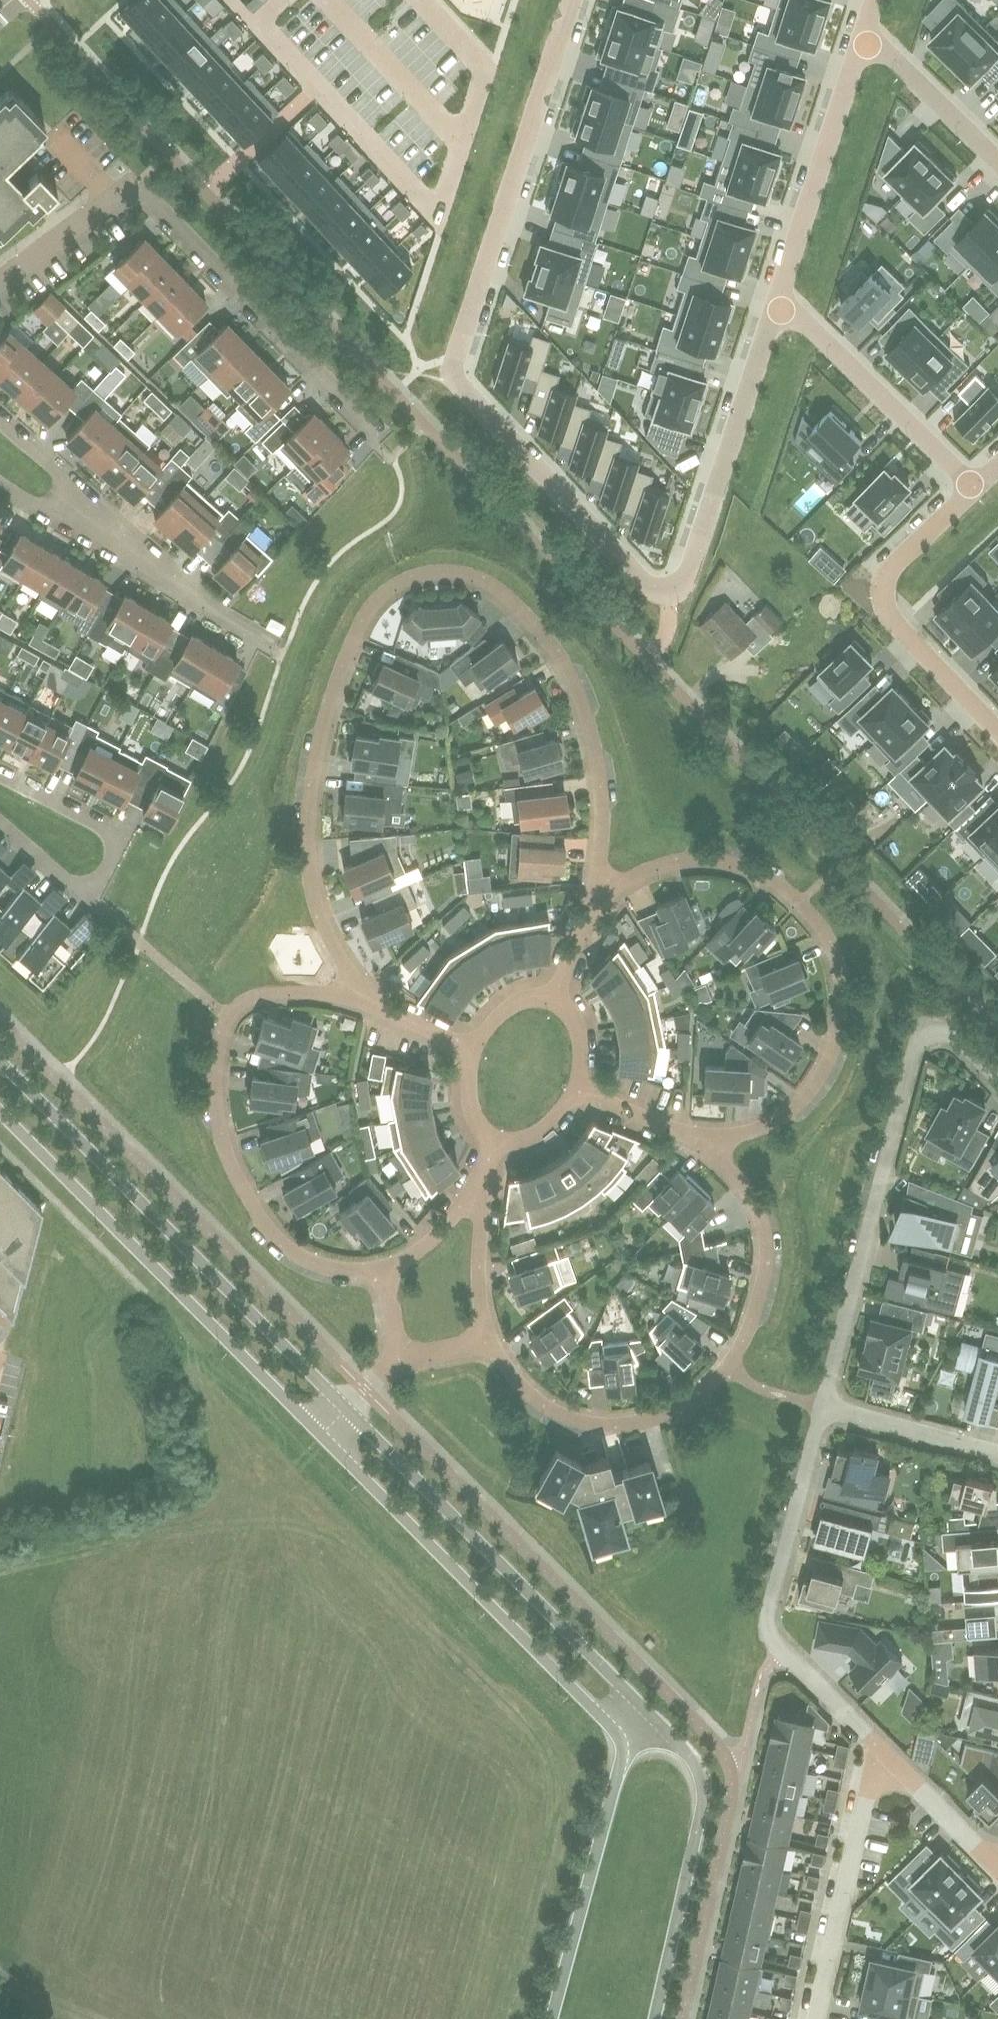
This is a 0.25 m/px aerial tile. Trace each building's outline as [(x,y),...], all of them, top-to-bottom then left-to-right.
[(119,10),(135,26),(163,0),(129,0),(119,10)] [(163,0),(135,26),(150,43),(178,17),(163,0)] [(607,19),(611,20),(608,30),(661,47),(658,46),(663,28),(672,31),(680,7),(678,7),(658,0),(652,0),(647,15),(612,4),(607,19)] [(775,8),(820,23),(823,16),(827,17),(832,2),(828,0),(777,0),(775,8)] [(930,10),(946,26),(931,40),(940,50),(939,51),(950,62),(985,26),(966,7),(960,0),(940,0),(930,10)] [(757,28),(752,43),(782,53),(787,40),(812,48),(813,46),(817,47),(822,32),(818,31),(820,23),(775,8),(767,32),(757,28)] [(178,17),(150,43),(166,60),(194,33),(178,17)] [(231,19),(223,27),(228,33),(237,25),(231,19)] [(237,25),(228,33),(234,39),(242,31),(237,25)] [(950,62),(960,72),(962,71),(971,80),(986,65),(997,76),(997,75),(997,39),(985,26),(950,62)] [(601,38),(595,55),(607,59),(627,66),(622,81),(644,88),(651,90),(659,68),(655,67),(661,47),(608,30),(605,39),(601,38)] [(194,33),(166,60),(181,76),(209,50),(194,33)] [(754,60),(746,83),(796,99),(797,95),(801,96),(806,81),(802,79),(804,75),(793,71),(789,70),(790,68),(778,65),(782,53),(752,43),(747,58),(754,60)] [(209,50),(181,76),(197,93),(225,67),(209,50)] [(262,52),(254,60),(259,66),(268,58),(262,52)] [(268,58),(259,66),(265,72),(273,64),(268,58)] [(703,59),(700,68),(713,72),(716,63),(703,59)] [(225,67),(197,93),(212,110),(241,84),(225,67)] [(283,75),(275,83),(280,89),(289,81),(283,75)] [(586,84),(581,99),(585,100),(582,110),(631,126),(644,88),(622,81),(617,79),(613,93),(598,88),(586,84)] [(732,104),(727,119),(731,121),(758,129),(762,116),(788,124),(789,119),(793,121),(798,105),(794,104),(796,99),(746,83),(739,107),(732,104)] [(241,84),(212,110),(228,127),(256,100),(241,84)] [(12,87),(0,98),(0,100),(4,104),(0,108),(0,238),(33,206),(43,196),(46,200),(57,189),(38,170),(22,185),(5,167),(40,133),(36,128),(44,120),(12,87)] [(256,100),(228,127),(243,143),(272,117),(256,100)] [(575,118),(570,133),(585,138),(597,142),(593,155),(619,164),(631,126),(582,110),(579,119),(575,118)] [(322,116),(313,124),(319,130),(328,122),(322,116)] [(729,136),(722,159),(771,175),(775,176),(780,161),(776,160),(779,151),(756,143),(755,140),(758,129),(731,121),(727,135),(729,136)] [(285,131),(256,157),(272,174),(300,148),(285,131)] [(338,133),(329,141),(334,147),(343,139),(338,133)] [(889,133),(877,169),(903,194),(901,196),(902,196),(936,162),(928,155),(931,152),(918,139),(907,151),(889,133)] [(343,139),(334,147),(340,153),(349,145),(343,139)] [(300,148),(272,174),(287,191),(316,164),(300,148)] [(562,160),(557,175),(561,176),(557,186),(607,202),(619,164),(593,155),(588,168),(562,160)] [(703,179),(698,194),(706,196),(731,204),(735,191),(763,200),(767,201),(772,186),(768,185),(771,175),(722,159),(714,183),(703,179)] [(936,162),(902,196),(916,209),(909,216),(925,232),(946,211),(935,200),(957,177),(946,166),(943,169),(936,162)] [(316,164),(287,191),(303,207),(331,181),(316,164)] [(369,167),(360,175),(366,180),(374,172),(369,167)] [(374,172),(366,180),(371,186),(380,178),(374,172)] [(331,181),(303,207),(318,224),(347,198),(331,181)] [(550,197),(546,210),(574,219),(569,232),(595,240),(607,202),(557,186),(554,198),(550,197)] [(706,196),(699,216),(706,219),(701,237),(746,252),(749,242),(753,243),(758,228),(728,218),(732,205),(731,204),(706,196)] [(347,198),(318,224),(334,241),(362,215),(347,198)] [(400,200),(391,208),(397,214),(405,206),(400,200)] [(405,206),(397,214),(402,220),(411,212),(405,206)] [(934,238),(948,251),(950,249),(968,266),(997,235),(997,223),(997,222),(997,221),(997,217),(988,208),(967,230),(954,218),(934,238)] [(362,215),(334,241),(349,258),(378,231),(362,215)] [(421,223),(412,231),(418,237),(426,229),(421,223)] [(378,231),(349,258),(365,274),(393,248),(378,231)] [(537,257),(534,267),(584,283),(597,241),(595,240),(569,232),(564,249),(539,241),(535,257),(537,257)] [(968,266),(968,267),(970,265),(997,293),(997,235),(968,266)] [(688,252),(681,272),(707,281),(708,281),(712,268),(742,278),(747,262),(743,261),(746,252),(701,237),(695,255),(688,252)] [(130,281),(158,255),(141,238),(114,264),(130,281)] [(393,248),(365,274),(381,291),(409,265),(393,248)] [(146,298),(173,271),(158,255),(130,281),(146,298)] [(528,276),(523,291),(549,299),(544,316),(571,325),(584,283),(534,267),(531,276),(528,276)] [(852,293),(841,304),(860,323),(870,312),(879,321),(905,294),(895,285),(890,289),(872,272),(870,274),(862,267),(844,285),(852,293)] [(162,314),(189,288),(173,271),(146,298),(162,314)] [(684,290),(676,313),(722,328),(725,318),(729,319),(734,304),(730,303),(703,294),(707,281),(681,272),(676,287),(684,290)] [(15,289),(24,302),(35,295),(26,282),(15,289)] [(206,305),(189,288),(162,314),(178,331),(206,305)] [(54,318),(64,306),(50,292),(34,310),(48,323),(53,317),(54,318)] [(68,332),(79,320),(64,306),(54,318),(68,332)] [(903,336),(885,354),(896,365),(899,362),(906,369),(940,335),(910,306),(908,307),(891,324),(902,335),(903,336)] [(91,322),(98,315),(91,308),(84,316),(91,322)] [(662,324),(655,348),(687,358),(691,345),(714,352),(717,354),(722,338),(719,337),(722,328),(676,313),(671,327),(662,324)] [(98,329),(106,322),(98,315),(91,322),(98,329)] [(94,334),(79,320),(68,332),(83,346),(94,334)] [(215,369),(242,342),(224,323),(206,340),(197,331),(172,355),(183,365),(190,358),(208,376),(215,369)] [(26,349),(7,332),(0,340),(0,377),(26,349)] [(527,410),(550,339),(532,333),(528,346),(508,339),(494,384),(517,391),(522,376),(536,380),(526,410),(527,410)] [(940,335),(906,369),(913,376),(911,379),(922,390),(935,376),(947,388),(970,364),(940,335)] [(121,351),(128,344),(121,337),(114,344),(121,351)] [(560,438),(574,394),(555,387),(559,374),(542,368),(551,340),(550,339),(527,410),(542,415),(537,431),(560,438)] [(229,383),(256,357),(242,342),(215,369),(208,376),(222,390),(229,383)] [(128,358),(135,351),(128,344),(121,351),(128,358)] [(655,348),(649,368),(657,371),(651,389),(697,404),(699,399),(702,400),(707,385),(704,384),(705,379),(688,374),(693,360),(687,358),(655,348)] [(15,391),(41,362),(26,349),(0,377),(15,391)] [(243,398),(271,371),(256,357),(229,383),(222,390),(227,396),(234,389),(243,398)] [(30,405),(56,376),(41,362),(15,391),(30,405)] [(289,390),(271,371),(243,398),(244,399),(237,406),(254,422),(245,430),(255,440),(279,417),(271,407),(289,390)] [(956,418),(976,437),(997,414),(997,396),(994,392),(976,374),(959,392),(971,403),(956,418)] [(74,411),(94,389),(81,377),(70,389),(56,376),(30,405),(49,421),(65,403),(74,411)] [(104,398),(94,389),(74,411),(83,419),(67,437),(86,454),(111,425),(93,409),(104,398)] [(651,389),(643,414),(651,416),(645,435),(658,450),(676,455),(685,427),(689,428),(691,424),(694,425),(699,410),(696,409),(697,404),(651,389)] [(154,409),(162,401),(153,392),(145,401),(154,409)] [(591,471),(605,427),(586,421),(590,407),(573,402),(575,394),(574,394),(560,438),(561,438),(559,444),(573,448),(568,464),(591,471)] [(169,408),(162,401),(154,409),(162,416),(169,408)] [(192,419),(198,413),(191,406),(185,413),(192,419)] [(803,415),(794,441),(804,450),(815,438),(839,462),(828,474),(837,483),(854,466),(846,457),(863,440),(831,409),(814,427),(803,415)] [(294,464),(331,429),(320,417),(317,420),(310,412),(292,430),(283,420),(261,441),(272,452),(277,447),(294,464)] [(206,421),(198,413),(192,419),(200,427),(206,421)] [(162,424),(154,434),(166,442),(173,432),(162,424)] [(101,468),(127,439),(111,425),(86,454),(101,468)] [(622,505),(637,461),(617,454),(621,441),(604,435),(606,427),(605,427),(591,471),(592,472),(590,477),(604,482),(599,498),(622,505)] [(331,429),(294,464),(311,482),(306,487),(317,498),(349,468),(343,461),(351,454),(339,443),(342,440),(331,429)] [(353,455),(366,446),(355,433),(343,442),(353,455)] [(116,481),(142,453),(127,439),(101,468),(116,481)] [(161,487),(180,465),(171,457),(160,469),(142,453),(116,481),(135,498),(151,479),(161,487)] [(654,538),(668,494),(648,487),(653,474),(635,468),(637,461),(622,505),(623,505),(621,510),(635,515),(630,530),(654,538)] [(171,535),(205,497),(187,480),(192,475),(180,465),(161,487),(172,497),(155,516),(162,522),(159,525),(171,535)] [(885,468),(855,500),(875,520),(872,522),(885,535),(907,512),(896,501),(910,486),(896,473),(893,476),(885,468)] [(220,541),(240,518),(228,508),(224,513),(205,497),(171,535),(183,546),(185,543),(192,549),(209,531),(220,541)] [(274,506),(288,524),(297,517),(282,499),(274,506)] [(251,529),(240,518),(220,541),(231,551),(214,569),(221,575),(219,578),(231,589),(233,586),(234,587),(250,568),(257,574),(272,557),(247,534),(251,529)] [(41,545),(20,533),(8,553),(0,549),(0,567),(2,563),(23,576),(41,545)] [(44,588),(62,557),(41,545),(23,576),(44,588)] [(65,600),(82,570),(62,557),(44,588),(65,600)] [(955,632),(990,599),(979,588),(988,580),(970,561),(949,581),(960,592),(937,613),(934,616),(944,626),(947,623),(955,632)] [(104,582),(82,570),(65,600),(86,613),(77,628),(87,634),(102,609),(92,603),(104,582)] [(121,652),(130,638),(148,608),(124,594),(112,615),(102,609),(87,634),(98,640),(106,645),(107,644),(121,652)] [(990,599),(955,632),(973,651),(988,637),(997,647),(997,646),(997,607),(990,599)] [(447,605),(447,601),(432,602),(432,606),(423,607),(418,603),(402,622),(421,639),(425,635),(459,632),(463,636),(479,616),(460,600),(456,604),(447,605)] [(701,624),(731,656),(756,633),(726,600),(701,624)] [(784,619),(767,602),(766,602),(751,617),(768,635),(783,620),(784,619)] [(171,621),(148,608),(130,638),(152,652),(143,667),(154,673),(169,648),(158,642),(171,621)] [(9,619),(0,615),(0,626),(4,628),(9,619)] [(409,649),(412,639),(394,632),(390,642),(409,649)] [(38,646),(42,638),(34,633),(29,641),(38,646)] [(197,678),(214,647),(191,634),(179,654),(169,648),(154,673),(165,679),(174,664),(197,678)] [(51,643),(42,638),(38,646),(47,651),(51,643)] [(487,683),(517,661),(501,639),(477,657),(470,648),(449,663),(465,684),(479,673),(487,683)] [(854,679),(872,662),(862,652),(865,649),(855,639),(817,675),(836,694),(829,701),(839,711),(863,689),(854,679)] [(26,658),(31,650),(22,645),(17,653),(26,658)] [(237,661),(214,647),(197,678),(219,691),(210,706),(224,714),(237,688),(225,681),(237,661)] [(38,655),(31,650),(26,658),(34,663),(38,655)] [(441,688),(439,672),(415,661),(409,674),(383,662),(382,664),(378,662),(372,675),(376,677),(372,686),(415,706),(421,694),(428,698),(434,686),(441,688)] [(69,679),(73,671),(65,666),(60,675),(69,679)] [(989,674),(997,683),(997,666),(989,674)] [(82,676),(74,671),(73,671),(69,679),(78,684),(82,676)] [(874,740),(911,704),(893,685),(874,704),(864,693),(837,719),(852,734),(861,726),(874,740)] [(527,722),(547,710),(544,705),(548,703),(540,690),(537,692),(534,687),(514,699),(509,691),(485,705),(495,722),(507,715),(513,726),(525,718),(527,722)] [(25,711),(4,700),(0,709),(0,738),(9,743),(25,711)] [(919,752),(909,741),(932,720),(921,708),(918,711),(911,704),(874,740),(890,757),(885,762),(896,774),(903,767),(919,752)] [(31,754),(47,722),(25,711),(9,743),(31,754)] [(74,749),(87,724),(76,718),(72,725),(64,721),(60,729),(47,722),(31,754),(53,765),(64,744),(74,749)] [(114,757),(116,753),(118,749),(95,737),(99,730),(87,724),(74,749),(85,755),(74,776),(98,789),(114,757)] [(527,734),(497,743),(504,765),(520,761),(525,778),(542,773),(541,770),(563,764),(560,754),(563,750),(560,742),(556,740),(555,738),(530,745),(527,734)] [(374,780),(375,780),(398,783),(400,769),(393,768),(398,738),(380,735),(379,739),(356,735),(355,740),(351,739),(348,758),(352,758),(352,763),(376,767),(374,780)] [(930,796),(968,760),(959,750),(957,752),(948,742),(929,760),(920,751),(919,752),(903,767),(930,796)] [(122,801),(133,780),(143,785),(156,759),(145,754),(140,764),(117,752),(119,749),(118,749),(116,753),(114,757),(98,789),(122,801)] [(182,792),(189,779),(166,767),(167,765),(156,759),(143,785),(154,790),(143,812),(167,824),(184,793),(182,792)] [(985,781),(976,772),(978,770),(968,760),(930,796),(958,825),(974,809),(978,805),(969,796),(985,781)] [(403,783),(398,783),(375,780),(373,794),(345,792),(343,819),(390,823),(391,810),(400,811),(403,783)] [(539,819),(539,822),(540,822),(540,826),(556,824),(556,820),(568,819),(564,791),(552,793),(552,789),(544,790),(543,782),(503,787),(505,800),(511,799),(513,815),(519,814),(520,821),(539,819)] [(997,842),(997,805),(986,817),(981,817),(974,809),(958,825),(956,827),(954,829),(964,839),(966,837),(984,856),(997,842)] [(516,877),(550,879),(551,869),(563,870),(565,847),(553,846),(554,834),(519,831),(516,877)] [(397,854),(395,834),(359,837),(362,860),(343,867),(354,893),(371,886),(376,897),(383,894),(392,890),(388,879),(405,872),(397,854)] [(984,856),(986,855),(997,868),(997,842),(984,856)] [(6,880),(18,891),(23,886),(11,875),(6,880)] [(407,883),(392,890),(383,894),(388,907),(361,919),(372,943),(412,926),(405,910),(417,905),(407,883)] [(23,886),(4,908),(4,909),(0,913),(0,938),(4,941),(0,946),(0,950),(12,961),(18,954),(18,953),(34,935),(34,934),(25,927),(32,918),(24,911),(36,897),(23,886)] [(518,904),(532,903),(531,893),(517,894),(518,904)] [(504,906),(518,904),(517,894),(503,896),(504,906)] [(657,906),(662,916),(651,921),(665,955),(687,945),(683,936),(698,930),(683,895),(657,906)] [(36,906),(49,917),(53,912),(41,901),(36,906)] [(471,913),(464,906),(454,915),(460,923),(471,913)] [(332,913),(335,928),(355,925),(353,910),(332,913)] [(774,928),(755,910),(739,928),(729,918),(705,943),(723,960),(735,947),(743,953),(751,944),(756,948),(774,928)] [(66,923),(53,912),(49,917),(34,934),(34,935),(18,953),(18,954),(34,968),(28,975),(42,987),(65,961),(51,950),(59,941),(54,937),(66,923)] [(443,925),(450,932),(460,923),(454,915),(443,925)] [(539,955),(547,955),(548,917),(521,922),(527,957),(539,955)] [(514,959),(527,957),(521,922),(494,926),(507,961),(514,959)] [(500,964),(507,961),(494,926),(470,940),(490,971),(500,964)] [(67,934),(80,944),(84,939),(72,928),(67,934)] [(618,935),(610,930),(602,942),(610,947),(618,935)] [(479,977),(490,971),(470,940),(447,953),(473,982),(479,977)] [(602,989),(602,990),(640,965),(623,940),(589,973),(595,979),(602,989)] [(430,951),(423,944),(413,954),(420,961),(430,951)] [(468,987),(473,982),(447,953),(431,976),(460,997),(468,987)] [(403,963),(410,970),(420,961),(413,954),(403,963)] [(808,974),(803,962),(798,961),(797,957),(773,967),(768,956),(744,966),(753,989),(765,984),(771,1000),(787,993),(786,990),(807,982),(805,977),(808,974)] [(653,974),(662,969),(654,957),(646,963),(653,974)] [(654,989),(647,992),(633,971),(641,966),(640,965),(602,990),(609,1000),(612,1007),(654,990),(654,989)] [(453,1008),(460,997),(431,976),(415,998),(449,1015),(453,1008)] [(617,1026),(660,1018),(654,990),(612,1007),(615,1014),(617,1026)] [(683,991),(675,997),(683,1008),(691,1003),(683,991)] [(796,1046),(799,1042),(774,1025),(784,1010),(754,1007),(743,1023),(754,1030),(745,1043),(760,1052),(761,1050),(784,1065),(786,1061),(790,1063),(800,1048),(796,1046)] [(256,1041),(254,1045),(278,1053),(274,1066),(280,1067),(310,1071),(313,1071),(321,1048),(305,1043),(311,1024),(293,1018),(290,1025),(263,1017),(260,1027),(256,1026),(252,1040),(256,1041)] [(620,1046),(665,1046),(660,1019),(660,1018),(617,1026),(620,1039),(620,1046)] [(689,1032),(679,1032),(678,1046),(688,1046),(689,1032)] [(758,1072),(748,1071),(748,1068),(754,1059),(731,1043),(725,1052),(724,1067),(705,1066),(704,1095),(746,1097),(746,1094),(756,1095),(756,1092),(762,1093),(763,1075),(757,1074),(758,1072)] [(618,1067),(653,1073),(658,1047),(666,1047),(665,1047),(665,1046),(620,1046),(620,1053),(618,1067)] [(677,1060),(687,1060),(688,1046),(678,1046),(677,1060)] [(671,1062),(667,1104),(676,1105),(680,1063),(671,1062)] [(430,1072),(385,1063),(380,1093),(428,1092),(430,1072)] [(280,1067),(274,1066),(266,1065),(264,1077),(253,1076),(249,1102),(266,1104),(266,1108),(277,1109),(278,1105),(280,1105),(281,1101),(293,1103),(295,1091),(308,1092),(310,1071),(280,1067)] [(367,1079),(356,1080),(358,1094),(368,1093),(367,1079)] [(430,1112),(427,1099),(428,1092),(380,1093),(390,1095),(395,1118),(387,1119),(387,1120),(430,1112)] [(359,1108),(369,1107),(368,1093),(358,1094),(359,1108)] [(944,1105),(929,1132),(948,1142),(942,1153),(971,1169),(986,1141),(970,1132),(985,1105),(967,1095),(965,1099),(956,1094),(948,1108),(944,1105)] [(310,1110),(284,1119),(266,1125),(270,1136),(261,1139),(262,1143),(259,1147),(263,1158),(268,1159),(269,1163),(300,1153),(299,1150),(311,1146),(308,1138),(319,1134),(310,1110)] [(435,1131),(432,1125),(430,1112),(387,1120),(393,1148),(435,1131)] [(604,1193),(626,1169),(620,1163),(623,1159),(626,1154),(629,1149),(632,1145),(635,1140),(639,1141),(640,1140),(635,1138),(592,1121),(587,1129),(582,1137),(575,1144),(569,1151),(561,1157),(553,1162),(545,1167),(536,1171),(527,1174),(518,1176),(508,1178),(503,1225),(505,1225),(505,1221),(528,1218),(529,1222),(540,1219),(550,1215),(561,1211),(570,1206),(580,1201),(589,1194),(598,1187),(604,1193)] [(358,1125),(364,1158),(374,1156),(375,1156),(368,1123),(358,1125)] [(393,1148),(409,1172),(445,1149),(438,1138),(435,1131),(393,1148)] [(992,1144),(974,1176),(969,1186),(992,1199),(997,1193),(997,1149),(992,1144)] [(457,1165),(452,1160),(445,1149),(409,1172),(425,1197),(457,1165)] [(329,1150),(304,1164),(288,1173),(294,1183),(285,1189),(287,1192),(283,1194),(291,1208),(294,1206),(296,1210),(311,1202),(313,1205),(333,1193),(331,1190),(335,1188),(330,1180),(342,1173),(329,1150)] [(377,1170),(374,1156),(364,1158),(367,1172),(377,1170)] [(13,1323),(42,1210),(12,1180),(4,1172),(0,1168),(0,1310),(13,1323)] [(670,1216),(699,1185),(687,1174),(685,1177),(678,1170),(661,1189),(651,1179),(633,1197),(644,1207),(652,1198),(670,1216)] [(369,1239),(377,1233),(379,1235),(383,1235),(389,1230),(389,1226),(388,1224),(391,1221),(374,1201),(383,1193),(368,1175),(348,1191),(356,1201),(340,1214),(352,1227),(356,1224),(369,1239)] [(399,1179),(387,1187),(393,1195),(404,1187),(399,1179)] [(710,1196),(699,1185),(670,1216),(686,1231),(679,1238),(682,1251),(704,1245),(700,1226),(697,1223),(714,1205),(708,1198),(710,1196)] [(966,1231),(973,1205),(930,1187),(924,1211),(906,1206),(896,1228),(951,1242),(949,1249),(969,1254),(975,1233),(966,1231)] [(562,1284),(554,1259),(559,1258),(554,1244),(528,1253),(532,1266),(508,1274),(517,1300),(519,1300),(518,1298),(539,1291),(542,1299),(562,1284)] [(730,1285),(727,1284),(729,1276),(706,1269),(707,1264),(704,1245),(682,1251),(684,1264),(678,1286),(722,1300),(722,1298),(726,1299),(730,1285)] [(966,1272),(905,1255),(901,1273),(909,1276),(908,1281),(889,1276),(884,1294),(912,1302),(915,1290),(924,1292),(921,1304),(955,1313),(966,1272)] [(564,1345),(569,1352),(583,1331),(568,1311),(572,1307),(564,1296),(541,1312),(549,1324),(529,1338),(535,1346),(532,1348),(540,1360),(543,1357),(545,1360),(547,1359),(546,1358),(564,1345)] [(701,1344),(683,1326),(696,1313),(673,1298),(664,1308),(668,1312),(651,1330),(661,1352),(667,1345),(684,1362),(685,1361),(687,1363),(698,1352),(695,1350),(701,1344)] [(923,1330),(928,1310),(895,1302),(884,1299),(879,1318),(872,1317),(868,1335),(870,1336),(866,1350),(864,1349),(859,1367),(898,1377),(911,1327),(923,1330)] [(630,1364),(639,1363),(628,1340),(602,1343),(601,1338),(591,1339),(580,1365),(587,1368),(604,1366),(607,1391),(616,1390),(616,1393),(631,1391),(631,1388),(634,1388),(634,1386),(633,1386),(630,1364)] [(964,1343),(958,1364),(977,1370),(966,1412),(983,1417),(988,1397),(993,1398),(997,1381),(997,1352),(964,1343)] [(877,1453),(854,1447),(853,1451),(839,1448),(831,1475),(845,1479),(844,1483),(850,1485),(846,1501),(877,1509),(881,1493),(884,1494),(890,1473),(873,1469),(877,1453)] [(661,1504),(649,1463),(627,1468),(626,1468),(612,1472),(608,1456),(607,1456),(597,1459),(594,1448),(583,1452),(578,1461),(556,1450),(537,1487),(562,1500),(567,1490),(578,1495),(591,1547),(626,1537),(619,1514),(634,1509),(634,1511),(661,1504)] [(978,1528),(993,1527),(997,1527),(997,1508),(996,1487),(993,1486),(994,1482),(969,1476),(968,1480),(957,1477),(952,1497),(968,1501),(967,1505),(979,1508),(980,1504),(985,1506),(978,1528)] [(822,1511),(817,1530),(820,1531),(817,1541),(831,1545),(830,1549),(850,1554),(852,1545),(867,1549),(873,1527),(878,1528),(882,1514),(843,1504),(840,1516),(822,1511)] [(993,1527),(978,1528),(942,1531),(944,1549),(958,1548),(959,1567),(997,1563),(997,1537),(994,1538),(993,1527)] [(805,1578),(800,1597),(801,1597),(800,1602),(823,1609),(824,1603),(834,1606),(837,1598),(838,1598),(840,1591),(854,1595),(858,1582),(871,1586),(875,1572),(830,1559),(826,1572),(814,1568),(811,1579),(805,1578)] [(959,1567),(963,1567),(965,1601),(997,1598),(997,1563),(959,1567)] [(965,1601),(968,1637),(997,1635),(997,1598),(965,1601)] [(857,1628),(857,1626),(818,1620),(814,1644),(852,1651),(861,1660),(850,1670),(871,1692),(902,1661),(881,1640),(877,1644),(861,1629),(857,1628)] [(951,1653),(950,1639),(931,1640),(933,1670),(931,1679),(947,1683),(946,1674),(945,1654),(951,1653)] [(974,1650),(976,1676),(997,1674),(997,1649),(974,1650)] [(997,1741),(997,1696),(968,1688),(963,1706),(976,1709),(972,1726),(997,1732),(995,1740),(997,1741)] [(778,1716),(773,1739),(813,1748),(808,1747),(813,1724),(778,1716)] [(929,1774),(940,1730),(919,1725),(911,1756),(929,1774)] [(808,1770),(813,1748),(773,1739),(768,1761),(808,1770)] [(960,1761),(960,1762),(977,1780),(967,1789),(978,1800),(974,1803),(991,1820),(997,1812),(997,1771),(995,1771),(997,1759),(997,1750),(965,1742),(960,1761)] [(847,1756),(849,1746),(839,1744),(837,1753),(847,1756)] [(845,1766),(847,1756),(837,1753),(834,1764),(845,1766)] [(803,1792),(808,1770),(768,1761),(763,1784),(803,1792)] [(802,1793),(803,1792),(763,1784),(758,1806),(793,1813),(798,1792),(802,1793)] [(837,1800),(839,1790),(829,1788),(827,1797),(837,1800)] [(834,1812),(836,1801),(826,1799),(823,1810),(834,1812)] [(918,1818),(928,1810),(918,1799),(908,1807),(918,1818)] [(788,1837),(793,1813),(758,1806),(753,1829),(788,1837)] [(827,1845),(829,1835),(819,1832),(816,1843),(827,1845)] [(751,1837),(746,1860),(781,1868),(786,1845),(751,1837)] [(822,1864),(825,1854),(814,1852),(812,1862),(822,1864)] [(927,1907),(961,1873),(961,1872),(961,1873),(958,1870),(961,1867),(948,1854),(945,1857),(942,1854),(943,1854),(941,1853),(940,1854),(941,1854),(927,1867),(923,1863),(920,1867),(912,1859),(889,1882),(906,1899),(913,1892),(927,1907)] [(776,1890),(781,1868),(746,1860),(741,1882),(776,1890)] [(961,1873),(927,1907),(941,1922),(935,1928),(953,1946),(973,1926),(960,1913),(980,1894),(982,1893),(980,1892),(977,1890),(980,1887),(972,1879),(970,1882),(962,1874),(962,1873),(961,1873)] [(817,1887),(820,1877),(809,1874),(807,1885),(817,1887)] [(771,1912),(776,1890),(741,1882),(736,1905),(776,1913),(771,1912)] [(770,1936),(776,1913),(736,1905),(731,1927),(770,1936)] [(810,1921),(812,1911),(802,1909),(799,1919),(810,1921)] [(807,1931),(810,1921),(799,1919),(797,1929),(807,1931)] [(997,1960),(997,1925),(984,1939),(975,1930),(955,1950),(964,1959),(971,1952),(988,1969),(997,1960)] [(766,1935),(770,1936),(731,1927),(726,1950),(760,1958),(766,1935)] [(872,1962),(869,1961),(864,1982),(867,1982),(919,1994),(925,1970),(930,1971),(933,1958),(905,1952),(902,1964),(872,1958),(872,1962)] [(799,1966),(802,1956),(791,1953),(789,1964),(799,1966)] [(724,1958),(719,1981),(758,1990),(764,1967),(724,1958)] [(988,1969),(997,1979),(997,1960),(988,1969)] [(795,1985),(797,1975),(787,1973),(785,1983),(795,1985)] [(758,1991),(758,1990),(719,1981),(714,2003),(748,2011),(753,1990),(758,1991)] [(919,1994),(867,1982),(864,1982),(860,2002),(862,2003),(862,2007),(891,2013),(890,2018),(919,2018),(922,2006),(917,2004),(919,1994)] [(790,2008),(792,1998),(782,1995),(779,2006),(790,2008)] [(748,2011),(714,2003),(710,2018),(747,2018),(748,2011)]
